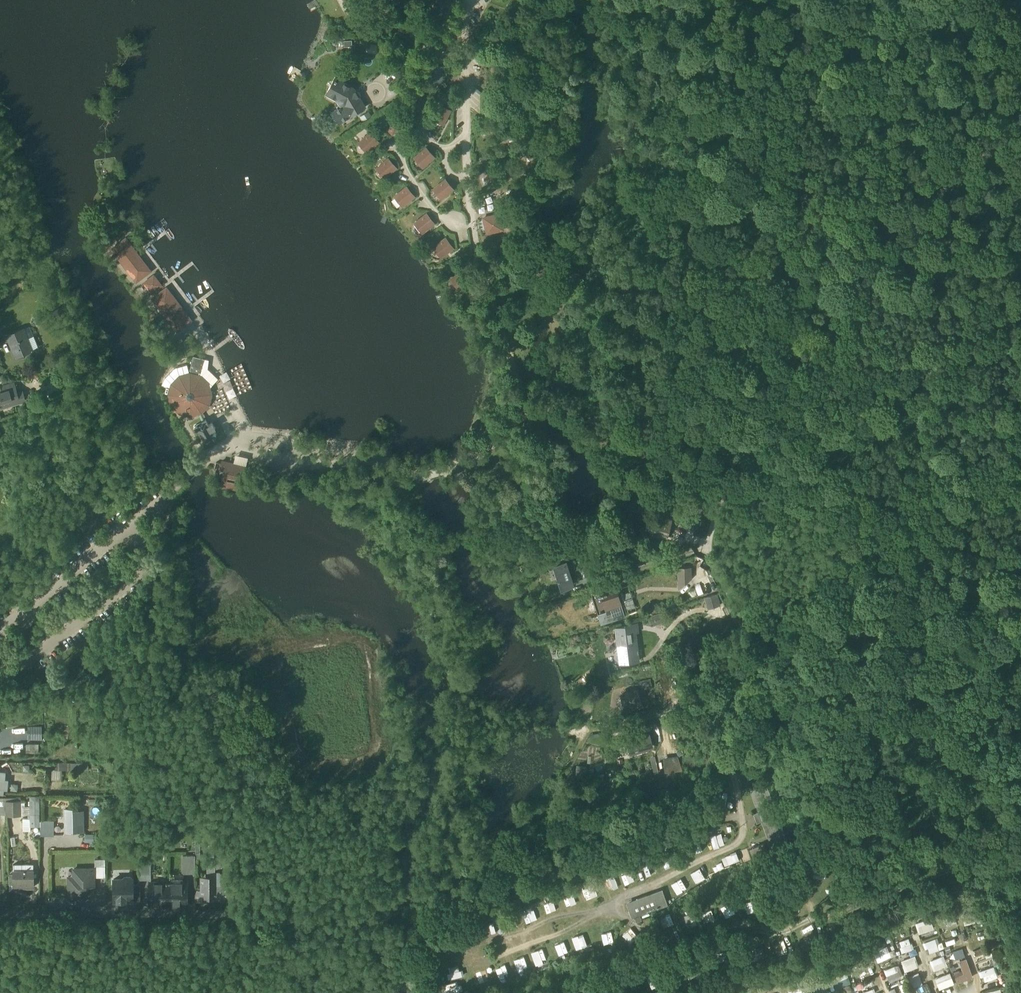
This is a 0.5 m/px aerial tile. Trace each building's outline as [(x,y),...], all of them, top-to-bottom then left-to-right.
[(382,16),(393,9),(388,0),(383,0),(376,4),(382,16)] [(364,105),(359,95),(355,88),(354,87),(335,76),(327,91),(328,91),(338,97),(338,99),(339,101),(341,102),(344,103),(338,107),(334,109),(340,119),(364,105)] [(336,99),(338,99),(338,97),(328,91),(326,94),(336,99)] [(409,104),(419,110),(426,96),(417,91),(409,104)] [(99,103),(109,111),(112,106),(103,99),(99,103)] [(433,117),(442,122),(450,109),(440,103),(433,117)] [(336,121),(340,119),(334,109),(330,111),(336,121)] [(385,125),(392,132),(404,122),(397,114),(385,125)] [(359,141),(366,149),(378,139),(370,131),(359,141)] [(415,156),(422,164),(434,155),(426,146),(415,156)] [(377,167),(384,175),(396,165),(388,157),(377,167)] [(103,166),(104,178),(113,177),(112,165),(103,166)] [(433,187),(440,196),(452,187),(445,178),(433,187)] [(395,195),(402,203),(414,194),(407,185),(395,195)] [(99,205),(106,215),(112,211),(104,201),(99,205)] [(415,221),(422,230),(434,221),(427,212),(415,221)] [(487,232),(489,231),(486,218),(499,214),(499,213),(483,216),(487,232)] [(503,228),(499,214),(486,218),(489,231),(503,228)] [(434,246),(440,255),(453,245),(446,236),(434,246)] [(112,249),(136,281),(150,271),(125,239),(112,249)] [(628,270),(638,270),(638,260),(629,259),(628,270)] [(451,277),(458,286),(470,278),(464,269),(451,277)] [(144,282),(151,292),(160,285),(153,275),(144,282)] [(153,298),(177,330),(190,320),(166,288),(153,298)] [(23,328),(27,338),(34,335),(30,325),(23,328)] [(7,335),(16,356),(31,349),(27,338),(23,328),(7,335)] [(39,346),(34,335),(27,338),(31,349),(39,346)] [(190,415),(201,412),(208,404),(211,394),(208,383),(200,376),(201,373),(202,373),(205,359),(193,356),(189,370),(191,370),(190,373),(189,373),(179,376),(172,384),(169,394),(172,405),(180,412),(190,415)] [(14,387),(13,383),(0,387),(0,391),(14,387)] [(216,412),(228,409),(222,385),(210,388),(216,412)] [(2,407),(23,400),(21,393),(16,395),(14,387),(0,391),(0,407),(2,407)] [(213,438),(212,436),(213,437),(214,437),(215,437),(215,436),(216,435),(216,434),(216,433),(215,433),(214,432),(213,433),(212,430),(215,428),(212,423),(209,425),(205,419),(202,421),(203,422),(198,425),(197,425),(196,424),(194,425),(194,427),(195,429),(196,429),(197,430),(197,429),(203,439),(201,440),(203,444),(213,438)] [(224,486),(239,490),(245,466),(221,461),(219,469),(225,471),(221,480),(226,481),(224,486)] [(650,533),(667,537),(671,520),(660,518),(659,523),(653,522),(650,533)] [(565,562),(555,566),(562,588),(572,584),(565,562)] [(690,578),(690,567),(678,567),(679,587),(690,578)] [(600,612),(602,621),(624,614),(620,601),(622,601),(619,593),(618,593),(616,588),(599,593),(600,595),(601,595),(606,610),(600,612)] [(600,595),(599,593),(590,592),(597,614),(599,613),(602,621),(600,612),(606,610),(601,595),(600,595)] [(704,600),(709,613),(719,610),(715,597),(704,600)] [(663,612),(652,613),(653,623),(663,622),(663,612)] [(622,641),(625,660),(640,658),(636,630),(617,633),(618,642),(622,641)] [(623,699),(625,707),(640,702),(640,700),(643,699),(640,689),(625,694),(626,698),(623,699)] [(643,726),(644,732),(655,730),(653,723),(643,726)] [(632,746),(633,751),(653,745),(652,741),(650,741),(648,734),(628,739),(630,747),(632,746)] [(27,752),(39,752),(39,743),(27,743),(27,752)] [(747,780),(756,776),(753,767),(743,770),(747,780)] [(768,844),(771,852),(781,848),(788,846),(787,843),(791,841),(788,834),(784,835),(767,786),(752,791),(760,813),(755,815),(758,823),(763,822),(771,843),(768,844)] [(40,825),(40,794),(30,794),(30,817),(22,818),(23,830),(31,830),(31,825),(40,825)] [(6,800),(0,800),(0,814),(6,814),(14,814),(14,800),(6,800)] [(65,820),(80,820),(80,811),(73,811),(73,809),(65,809),(65,820)] [(54,820),(40,820),(41,834),(54,834),(54,820)] [(80,830),(80,820),(65,820),(65,830),(80,830)] [(710,835),(714,847),(724,843),(720,831),(710,835)] [(750,850),(753,861),(767,856),(763,845),(750,850)] [(664,857),(669,865),(678,860),(673,852),(664,857)] [(729,863),(738,860),(736,852),(726,855),(729,863)] [(183,873),(195,873),(195,855),(183,855),(183,873)] [(151,860),(140,861),(140,879),(151,879),(151,860)] [(655,860),(643,863),(646,875),(658,873),(655,860)] [(94,866),(94,877),(105,877),(105,866),(94,866)] [(690,872),(696,882),(705,876),(700,867),(690,872)] [(68,879),(69,897),(83,896),(85,895),(85,892),(88,888),(89,890),(94,885),(94,868),(73,869),(74,876),(71,879),(68,879)] [(23,886),(33,886),(33,870),(23,870),(14,870),(14,876),(14,884),(14,886),(23,886)] [(208,871),(208,876),(208,882),(201,881),(201,889),(201,897),(202,901),(209,901),(209,900),(215,899),(215,871),(208,871)] [(228,886),(229,882),(223,882),(222,882),(222,877),(218,871),(215,871),(215,899),(221,899),(221,900),(229,900),(228,888),(229,888),(229,886),(228,886)] [(113,879),(114,901),(133,900),(133,884),(132,878),(130,876),(124,877),(122,879),(113,879)] [(668,885),(672,894),(687,888),(682,878),(668,885)] [(828,885),(834,898),(843,894),(837,881),(828,885)] [(149,905),(168,905),(168,882),(150,882),(149,905)] [(187,882),(168,882),(168,905),(187,905),(187,882)] [(586,897),(598,893),(594,882),(582,886),(586,897)] [(447,887),(449,896),(461,892),(458,883),(447,887)] [(652,894),(657,907),(657,908),(667,904),(662,890),(652,894)] [(573,892),(563,895),(566,903),(576,900),(573,892)] [(638,914),(657,907),(652,894),(647,896),(646,894),(636,898),(637,899),(627,903),(632,916),(635,915),(636,918),(640,917),(638,914)] [(553,899),(544,901),(546,909),(556,907),(553,899)] [(523,908),(527,919),(535,917),(532,906),(523,908)] [(706,916),(715,913),(712,906),(704,909),(706,916)] [(962,919),(965,929),(975,926),(972,916),(962,919)] [(930,922),(916,927),(919,938),(934,933),(930,922)] [(940,936),(947,936),(947,929),(955,928),(954,922),(939,923),(940,936)] [(629,941),(638,934),(631,926),(623,932),(629,941)] [(612,930),(602,931),(603,942),(613,940),(612,930)] [(584,931),(572,935),(575,947),(587,944),(584,931)] [(559,953),(568,949),(564,938),(554,941),(559,953)] [(902,956),(914,953),(911,942),(899,945),(902,956)] [(926,945),(928,956),(942,953),(940,942),(926,945)] [(543,946),(532,949),(535,961),(546,959),(543,946)] [(879,966),(892,960),(886,949),(874,955),(879,966)] [(514,957),(518,969),(528,965),(524,953),(514,957)] [(902,957),(904,963),(912,960),(911,954),(902,957)] [(947,959),(952,969),(958,967),(953,956),(947,959)] [(944,959),(930,965),(935,975),(948,969),(944,959)] [(902,963),(904,974),(918,971),(917,960),(902,963)] [(958,986),(974,981),(968,961),(960,964),(963,974),(955,976),(958,986)] [(496,966),(500,976),(509,972),(504,962),(496,966)] [(446,965),(448,976),(462,973),(460,963),(446,965)] [(475,970),(478,981),(489,977),(486,967),(475,970)] [(899,967),(885,972),(889,983),(903,978),(899,967)] [(995,970),(980,974),(984,985),(998,981),(995,970)] [(834,978),(838,989),(850,985),(846,974),(834,978)] [(914,990),(923,985),(918,976),(909,980),(914,990)] [(952,976),(936,980),(939,992),(955,988),(952,976)] [(826,991),(823,983),(813,986),(816,992),(822,992),(826,991)]
